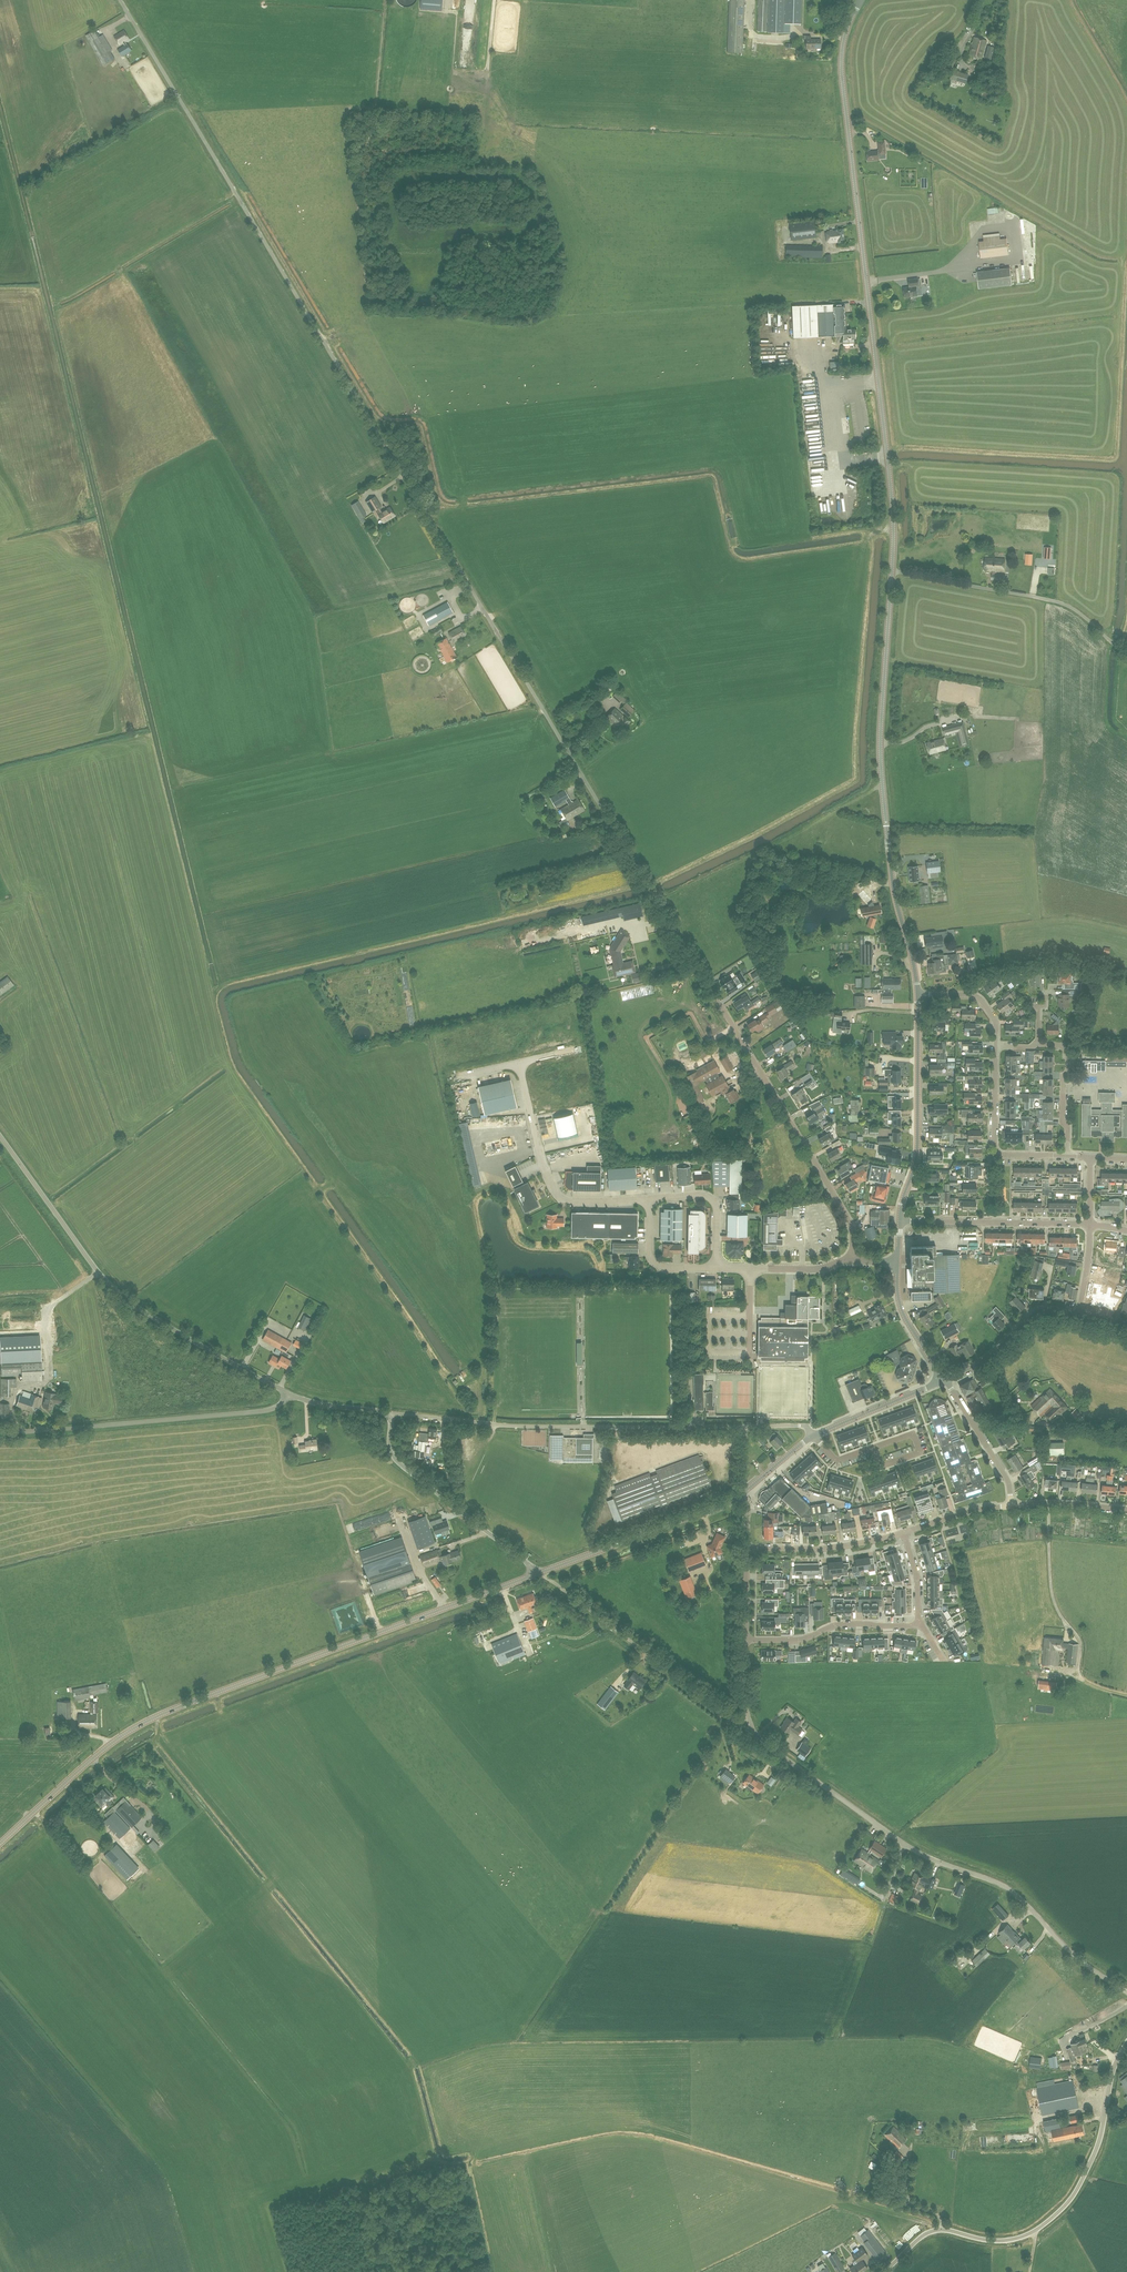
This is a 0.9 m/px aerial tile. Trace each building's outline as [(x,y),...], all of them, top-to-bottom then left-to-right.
[(443,0),(421,0),(421,7),(442,8),(443,0)] [(745,0),(730,0),(728,52),(743,53),(745,0)] [(768,0),(759,0),(757,31),(767,32),(768,0)] [(768,33),(783,33),(790,33),(790,24),(801,25),(802,0),(769,0),(768,33)] [(126,44),(125,42),(129,39),(124,31),(115,36),(120,45),(124,42),(125,45),(118,49),(122,56),(131,51),(127,44),(126,44)] [(93,41),(107,64),(115,59),(110,51),(112,49),(103,35),(93,41)] [(811,40),(811,36),(804,36),(804,40),(806,40),(806,48),(821,48),(821,40),(816,40),(813,40),(811,40)] [(971,46),(984,50),(986,41),(974,37),(971,46)] [(981,59),(984,50),(971,46),(969,55),(974,57),(974,58),(975,59),(977,58),(981,59)] [(991,59),(994,48),(988,46),(985,57),(991,59)] [(951,72),(958,56),(948,52),(946,57),(941,68),(951,72)] [(992,79),(994,64),(987,63),(985,78),(992,79)] [(966,84),(968,75),(965,74),(953,70),(950,80),(963,83),(966,84)] [(987,98),(989,87),(974,84),(972,95),(987,98)] [(879,151),(867,152),(868,161),(879,160),(878,157),(881,157),(881,155),(886,154),(885,150),(879,151)] [(791,240),(816,237),(814,221),(789,223),(791,240)] [(1028,234),(1028,227),(1025,228),(1025,221),(1018,222),(1018,235),(1028,234)] [(845,242),(843,229),(836,229),(837,231),(828,232),(829,243),(838,242),(838,243),(845,242)] [(1005,239),(1004,234),(1000,234),(1001,236),(984,238),(984,241),(979,242),(981,258),(1009,255),(1007,238),(1005,239)] [(786,257),(822,258),(822,246),(786,245),(786,257)] [(979,289),(1013,285),(1010,268),(977,272),(979,289)] [(904,298),(917,296),(916,286),(919,286),(918,278),(908,280),(909,284),(909,287),(903,288),(904,298)] [(833,306),(833,304),(792,306),(793,338),(834,336),(844,335),(844,339),(855,339),(855,329),(845,330),(844,314),(833,314),(833,306)] [(833,314),(844,314),(844,305),(833,306),(833,314)] [(382,512),(379,508),(381,507),(375,497),(367,502),(373,512),(374,511),(377,516),(379,515),(384,523),(395,516),(390,507),(382,512)] [(362,523),(366,521),(363,518),(367,516),(358,501),(351,505),(362,523)] [(1004,572),(1005,559),(985,557),(984,570),(992,571),(992,580),(1004,580),(1004,575),(995,574),(995,571),(1004,572)] [(448,602),(424,615),(429,625),(453,612),(448,602)] [(433,637),(443,631),(440,626),(430,631),(433,637)] [(458,640),(458,639),(466,635),(461,626),(449,633),(454,642),(458,640)] [(448,663),(457,657),(446,638),(437,643),(448,663)] [(629,716),(633,712),(627,707),(627,706),(628,705),(626,703),(621,709),(629,716)] [(625,717),(615,708),(606,717),(616,727),(615,727),(620,732),(630,721),(625,717)] [(965,731),(964,728),(965,728),(963,722),(956,724),(945,728),(942,729),(945,737),(947,736),(956,734),(960,747),(969,744),(966,731),(965,731)] [(930,754),(946,749),(943,738),(927,743),(930,754)] [(1072,782),(1064,783),(1065,793),(1065,795),(1075,794),(1075,791),(1076,791),(1076,786),(1083,785),(1082,778),(1072,779),(1072,782)] [(1095,783),(1091,783),(1092,792),(1100,791),(1100,789),(1104,789),(1103,778),(1095,778),(1095,783)] [(1125,781),(1113,782),(1114,790),(1126,789),(1125,781)] [(572,803),(565,790),(551,798),(556,807),(567,800),(569,804),(561,809),(568,820),(585,810),(578,799),(572,803)] [(1109,823),(1105,823),(1106,833),(1110,832),(1117,831),(1116,826),(1116,824),(1116,822),(1116,821),(1116,820),(1115,816),(1108,817),(1109,823)] [(1123,816),(1115,816),(1116,820),(1116,821),(1116,822),(1116,824),(1116,826),(1117,831),(1123,830),(1123,832),(1126,831),(1126,823),(1123,823),(1123,816)] [(1087,825),(1083,825),(1084,835),(1088,834),(1088,832),(1095,832),(1094,818),(1091,819),(1091,817),(1087,818),(1087,819),(1086,819),(1087,825)] [(1096,818),(1094,818),(1095,832),(1101,831),(1101,833),(1106,833),(1105,823),(1101,824),(1101,818),(1100,818),(1100,817),(1096,817),(1096,818)] [(1062,821),(1057,822),(1059,830),(1063,829),(1064,834),(1072,833),(1071,820),(1066,820),(1066,819),(1062,820),(1062,821)] [(570,824),(567,820),(560,825),(562,829),(570,824)] [(1066,842),(1060,842),(1062,851),(1068,850),(1068,851),(1074,850),(1074,849),(1075,849),(1073,834),(1065,835),(1066,842)] [(1074,857),(1063,858),(1064,870),(1078,868),(1076,860),(1075,860),(1074,857)] [(928,873),(940,872),(939,861),(927,862),(928,873)] [(922,880),(928,879),(926,865),(919,866),(920,875),(922,875),(922,880)] [(918,866),(908,867),(909,882),(920,881),(918,866)] [(930,902),(928,885),(919,886),(921,903),(930,902)] [(856,895),(867,906),(872,901),(862,889),(856,895)] [(874,906),(872,901),(868,905),(869,907),(866,907),(867,916),(871,915),(871,917),(876,919),(876,914),(882,913),(880,904),(874,906)] [(624,921),(643,916),(640,903),(605,911),(606,918),(622,914),(624,921)] [(1095,930),(1091,942),(1098,944),(1099,940),(1104,941),(1107,928),(1102,927),(1101,931),(1095,930)] [(1073,931),(1071,938),(1075,939),(1075,940),(1080,942),(1080,940),(1082,941),(1082,937),(1086,938),(1088,931),(1084,930),(1083,934),(1073,931)] [(623,963),(621,951),(630,936),(621,931),(611,947),(610,949),(612,955),(615,965),(613,966),(615,976),(635,972),(633,961),(623,963)] [(926,947),(936,945),(936,947),(943,946),(941,932),(931,933),(931,938),(925,938),(926,947)] [(865,944),(865,939),(861,939),(861,964),(872,964),(872,944),(865,944)] [(968,958),(975,956),(974,952),(973,949),(971,950),(966,951),(968,958)] [(958,963),(957,953),(943,955),(931,956),(932,960),(931,960),(931,963),(928,963),(929,967),(928,967),(929,974),(930,975),(936,974),(937,973),(937,972),(938,972),(937,970),(942,969),(941,968),(946,967),(949,964),(958,963)] [(1043,976),(1044,968),(1038,968),(1038,974),(1030,973),(1030,980),(1031,980),(1031,985),(1039,985),(1040,976),(1043,976)] [(755,981),(756,980),(762,976),(758,970),(751,975),(755,981)] [(745,980),(741,973),(737,975),(737,976),(732,979),(729,975),(726,978),(725,977),(720,980),(721,981),(720,981),(723,986),(724,985),(725,987),(724,987),(724,988),(726,987),(727,989),(726,989),(729,994),(738,989),(736,986),(738,985),(737,984),(741,982),(742,983),(745,980)] [(1059,973),(1059,979),(1060,979),(1060,983),(1063,983),(1065,983),(1065,989),(1075,989),(1075,983),(1073,983),(1073,980),(1071,980),(1071,976),(1071,973),(1067,973),(1059,973)] [(14,985),(8,976),(0,982),(0,996),(14,985)] [(882,989),(891,989),(901,988),(900,979),(891,979),(891,978),(882,978),(882,989)] [(1001,989),(995,981),(985,988),(991,996),(1001,989)] [(893,999),(892,993),(891,989),(882,989),(878,989),(878,993),(882,993),(882,1003),(893,1003),(893,999)] [(1059,994),(1059,1006),(1062,1006),(1062,1008),(1063,1009),(1063,1010),(1065,1010),(1066,1009),(1067,1008),(1067,1006),(1069,1006),(1069,998),(1069,997),(1076,997),(1076,990),(1075,990),(1073,990),(1065,990),(1065,994),(1063,994),(1059,994)] [(774,1000),(778,997),(773,991),(769,993),(774,1000)] [(1010,993),(1009,991),(1003,996),(1005,999),(997,1005),(1000,1008),(999,1009),(999,1010),(1001,1011),(1001,1012),(1002,1011),(1002,1012),(1005,1010),(1007,1013),(1010,1013),(1012,1012),(1012,1009),(1011,1008),(1014,1005),(1008,998),(1014,994),(1012,992),(1010,993)] [(742,999),(747,997),(745,994),(737,999),(738,1001),(734,1003),(738,1010),(743,1006),(746,1005),(742,999)] [(865,1007),(865,996),(854,996),(854,1007),(865,1007)] [(757,1003),(754,999),(750,1002),(747,997),(742,999),(746,1005),(743,1006),(746,1010),(754,1005),(754,1004),(757,1003)] [(765,1014),(767,1018),(771,1016),(771,1015),(778,1011),(776,1009),(781,1006),(778,1000),(766,1008),(768,1012),(765,1014)] [(975,1018),(975,1009),(962,1009),(962,1018),(975,1018)] [(768,1020),(767,1018),(765,1014),(756,1020),(748,1025),(752,1031),(755,1029),(757,1032),(764,1027),(763,1026),(764,1025),(763,1024),(768,1020)] [(841,1033),(842,1029),(849,1030),(850,1023),(841,1022),(842,1018),(835,1018),(835,1017),(834,1017),(832,1032),(841,1033)] [(1060,1022),(1062,1020),(1058,1017),(1055,1020),(1056,1021),(1055,1023),(1055,1025),(1048,1025),(1048,1034),(1059,1034),(1059,1025),(1058,1025),(1058,1022),(1060,1022)] [(949,1020),(949,1019),(940,1019),(940,1023),(932,1023),(932,1031),(945,1031),(945,1024),(949,1024),(949,1023),(951,1023),(950,1020),(949,1020)] [(1024,1020),(1014,1020),(1014,1025),(1006,1025),(1006,1035),(1019,1035),(1019,1028),(1024,1028),(1024,1027),(1028,1027),(1028,1020),(1024,1020)] [(981,1037),(981,1028),(975,1028),(975,1024),(965,1024),(965,1032),(967,1032),(970,1032),(970,1037),(981,1037)] [(903,1044),(903,1036),(896,1036),(896,1032),(882,1032),(882,1036),(884,1036),(884,1044),(892,1044),(892,1049),(901,1049),(901,1044),(903,1044)] [(779,1046),(784,1043),(780,1039),(776,1041),(771,1045),(763,1050),(767,1056),(775,1051),(774,1049),(779,1046)] [(938,1060),(945,1060),(945,1048),(946,1048),(946,1041),(942,1041),(942,1045),(930,1044),(930,1052),(940,1052),(940,1055),(938,1055),(938,1060)] [(793,1044),(791,1042),(789,1043),(789,1042),(783,1046),(786,1049),(788,1052),(793,1049),(791,1046),(791,1045),(793,1044)] [(982,1053),(983,1045),(972,1045),(972,1042),(963,1042),(963,1046),(963,1050),(969,1050),(969,1053),(982,1053)] [(782,1053),(775,1056),(778,1061),(785,1057),(782,1053)] [(727,1072),(733,1068),(726,1057),(720,1060),(727,1072)] [(982,1070),(982,1063),(975,1062),(975,1059),(966,1059),(966,1066),(965,1066),(965,1071),(970,1071),(970,1070),(982,1070)] [(698,1071),(683,1080),(696,1104),(704,1099),(705,1102),(713,1097),(712,1094),(704,1099),(696,1084),(705,1079),(708,1084),(707,1084),(713,1094),(721,1089),(723,1094),(726,1093),(731,1102),(738,1098),(740,1097),(738,1093),(736,1094),(733,1089),(730,1091),(727,1086),(728,1086),(722,1076),(720,1077),(717,1072),(720,1071),(714,1061),(698,1070),(698,1071)] [(794,1065),(791,1061),(786,1064),(780,1068),(781,1069),(777,1071),(780,1075),(778,1076),(782,1081),(786,1079),(785,1077),(789,1075),(788,1074),(791,1072),(789,1069),(786,1071),(786,1070),(788,1069),(789,1069),(794,1065)] [(1106,1067),(1106,1061),(1083,1061),(1083,1070),(1092,1070),(1092,1072),(1097,1072),(1097,1070),(1105,1070),(1106,1067)] [(946,1067),(946,1062),(937,1062),(937,1065),(930,1065),(930,1073),(942,1073),(942,1067),(946,1067)] [(1017,1075),(1024,1075),(1024,1074),(1022,1074),(1022,1071),(1021,1071),(1021,1068),(1021,1064),(1017,1064),(1007,1064),(1007,1071),(1014,1072),(1014,1075),(1017,1075)] [(901,1082),(901,1077),(897,1077),(897,1075),(891,1075),(891,1076),(888,1076),(888,1079),(888,1082),(894,1082),(894,1087),(898,1087),(898,1082),(901,1082)] [(1017,1075),(1017,1079),(1007,1079),(1006,1079),(1005,1080),(1005,1083),(1006,1084),(1007,1084),(1007,1086),(1018,1086),(1019,1087),(1020,1079),(1025,1079),(1025,1075),(1024,1075),(1017,1075)] [(807,1087),(814,1082),(810,1076),(802,1080),(807,1087)] [(982,1088),(982,1080),(973,1080),(973,1076),(965,1076),(965,1084),(965,1087),(969,1087),(982,1088)] [(485,1114),(517,1107),(511,1079),(479,1087),(485,1114)] [(948,1086),(948,1083),(938,1083),(938,1086),(929,1086),(929,1094),(943,1094),(943,1087),(947,1087),(947,1086),(948,1086)] [(808,1100),(805,1096),(806,1096),(804,1093),(805,1093),(802,1088),(792,1094),(797,1102),(800,1100),(802,1104),(809,1100),(808,1100)] [(1102,1135),(1102,1141),(1115,1142),(1115,1136),(1116,1136),(1117,1137),(1118,1137),(1119,1137),(1120,1137),(1121,1137),(1122,1136),(1123,1136),(1123,1137),(1126,1137),(1126,1104),(1123,1104),(1123,1110),(1113,1110),(1113,1102),(1116,1102),(1116,1092),(1099,1092),(1099,1102),(1102,1102),(1102,1110),(1092,1109),(1092,1104),(1082,1104),(1082,1136),(1091,1136),(1092,1136),(1093,1137),(1094,1137),(1095,1137),(1096,1137),(1097,1137),(1098,1136),(1099,1136),(1099,1135),(1102,1135)] [(982,1104),(982,1097),(977,1097),(977,1093),(964,1093),(964,1100),(969,1100),(969,1104),(982,1104)] [(895,1099),(895,1096),(888,1096),(888,1108),(893,1108),(901,1108),(901,1099),(895,1099)] [(1044,1110),(1053,1110),(1053,1102),(1047,1102),(1047,1098),(1040,1098),(1040,1105),(1044,1105),(1044,1110)] [(860,1100),(851,1100),(851,1115),(848,1115),(848,1121),(860,1121),(860,1115),(860,1100)] [(477,1101),(470,1103),(473,1117),(480,1115),(477,1101)] [(820,1120),(823,1118),(824,1117),(822,1114),(826,1112),(819,1102),(811,1107),(814,1111),(806,1117),(810,1123),(818,1118),(819,1120),(820,1120)] [(933,1107),(929,1107),(929,1115),(947,1115),(947,1111),(947,1104),(934,1104),(933,1107)] [(573,1110),(553,1114),(559,1141),(579,1137),(573,1110)] [(981,1122),(982,1114),(972,1114),(972,1110),(961,1110),(961,1117),(968,1117),(968,1121),(981,1122)] [(1045,1121),(1048,1121),(1048,1118),(1053,1118),(1053,1110),(1044,1110),(1044,1114),(1039,1114),(1039,1121),(1040,1121),(1041,1121),(1045,1121)] [(893,1122),(893,1127),(901,1127),(901,1117),(896,1117),(896,1111),(888,1111),(888,1122),(893,1122)] [(680,1122),(683,1120),(683,1119),(691,1115),(691,1113),(682,1117),(678,1118),(680,1122)] [(1036,1134),(1036,1143),(1044,1143),(1044,1134),(1045,1127),(1045,1121),(1041,1121),(1040,1134),(1036,1134)] [(1053,1121),(1048,1121),(1045,1121),(1045,1127),(1044,1134),(1044,1143),(1052,1144),(1053,1134),(1048,1134),(1048,1125),(1053,1125),(1053,1121)] [(955,1133),(955,1126),(949,1125),(942,1125),(942,1128),(929,1128),(929,1138),(942,1138),(942,1133),(955,1133)] [(1015,1136),(1015,1129),(1011,1129),(1011,1128),(1007,1128),(1007,1131),(1003,1131),(1003,1138),(1006,1138),(1006,1141),(1011,1141),(1011,1143),(1014,1143),(1015,1136)] [(1015,1129),(1014,1143),(1018,1143),(1019,1141),(1023,1142),(1023,1133),(1023,1130),(1019,1130),(1019,1129),(1015,1129)] [(981,1140),(981,1131),(968,1130),(968,1139),(981,1140)] [(832,1136),(830,1133),(828,1134),(819,1139),(823,1146),(832,1141),(834,1139),(832,1136)] [(901,1141),(901,1133),(893,1133),(893,1135),(889,1135),(889,1138),(878,1138),(878,1144),(890,1144),(890,1142),(893,1142),(893,1141),(901,1141)] [(507,1140),(502,1141),(506,1153),(515,1150),(513,1144),(508,1146),(507,1140)] [(833,1148),(841,1143),(840,1140),(831,1145),(833,1148)] [(970,1155),(970,1157),(981,1157),(981,1154),(982,1154),(982,1149),(981,1149),(974,1149),(974,1145),(974,1144),(968,1144),(966,1144),(965,1152),(966,1155),(970,1155)] [(885,1155),(887,1155),(886,1161),(891,1162),(892,1163),(893,1164),(894,1163),(899,1164),(900,1160),(901,1161),(902,1156),(901,1155),(895,1154),(896,1149),(881,1146),(879,1154),(885,1155)] [(841,1151),(839,1148),(837,1149),(836,1149),(828,1154),(832,1161),(840,1156),(838,1152),(841,1151)] [(554,1152),(555,1158),(558,1157),(558,1159),(554,1159),(554,1161),(566,1160),(564,1150),(554,1152)] [(942,1160),(942,1151),(929,1151),(929,1160),(942,1160)] [(742,1194),(742,1160),(730,1160),(729,1193),(732,1193),(731,1197),(733,1197),(733,1200),(727,1200),(726,1204),(728,1204),(728,1209),(739,1209),(740,1200),(739,1200),(739,1193),(742,1194)] [(841,1168),(840,1169),(839,1168),(836,1170),(838,1175),(840,1174),(841,1177),(849,1172),(849,1173),(853,1171),(852,1168),(853,1167),(850,1161),(840,1167),(841,1168)] [(888,1182),(889,1182),(889,1181),(890,1173),(890,1172),(890,1171),(889,1171),(888,1171),(889,1167),(871,1163),(868,1180),(886,1183),(886,1182),(887,1182),(888,1182)] [(656,1182),(670,1181),(669,1164),(655,1165),(656,1182)] [(865,1168),(863,1164),(854,1169),(856,1173),(865,1168)] [(524,1184),(515,1166),(505,1171),(513,1186),(515,1185),(516,1188),(514,1189),(526,1213),(539,1206),(533,1193),(532,1193),(534,1192),(533,1191),(533,1190),(531,1191),(531,1190),(528,1182),(524,1184)] [(981,1175),(981,1166),(968,1166),(968,1175),(968,1179),(978,1179),(978,1175),(981,1175)] [(608,1169),(609,1191),(637,1189),(635,1167),(608,1169)] [(856,1173),(850,1177),(852,1179),(857,1176),(859,1180),(866,1181),(867,1171),(867,1168),(867,1167),(865,1168),(856,1173)] [(679,1186),(692,1185),(690,1168),(678,1168),(679,1186)] [(1071,1168),(1071,1177),(1071,1181),(1074,1181),(1074,1177),(1077,1177),(1077,1181),(1081,1182),(1082,1172),(1078,1172),(1078,1168),(1071,1168)] [(601,1190),(601,1172),(566,1172),(566,1179),(565,1179),(565,1185),(569,1189),(573,1189),(573,1190),(601,1190)] [(939,1182),(939,1173),(926,1173),(925,1182),(939,1182)] [(1101,1178),(1098,1178),(1098,1185),(1105,1185),(1108,1185),(1109,1181),(1109,1173),(1102,1173),(1101,1178)] [(695,1185),(711,1184),(710,1174),(695,1175),(695,1185)] [(850,1191),(850,1190),(851,1192),(858,1188),(857,1186),(858,1186),(855,1182),(859,1180),(857,1176),(852,1179),(852,1180),(846,1184),(845,1185),(847,1189),(848,1188),(850,1191)] [(976,1193),(976,1184),(963,1183),(963,1193),(976,1193)] [(889,1188),(889,1187),(889,1186),(888,1186),(879,1184),(878,1187),(877,1187),(875,1195),(874,1194),(873,1194),(871,1195),(871,1196),(870,1197),(871,1198),(871,1199),(873,1200),(874,1200),(881,1202),(882,1202),(884,1202),(885,1202),(886,1201),(886,1200),(886,1198),(885,1197),(884,1197),(884,1194),(886,1194),(887,1194),(888,1193),(889,1188)] [(938,1205),(939,1195),(925,1195),(925,1205),(938,1205)] [(1122,1209),(1123,1208),(1124,1206),(1124,1205),(1124,1204),(1123,1203),(1123,1201),(1122,1200),(1121,1199),(1120,1199),(1119,1198),(1118,1198),(1110,1199),(1110,1201),(1102,1201),(1102,1203),(1099,1204),(1101,1211),(1102,1214),(1107,1214),(1112,1214),(1112,1211),(1112,1210),(1112,1211),(1120,1211),(1120,1209),(1122,1209)] [(962,1206),(962,1210),(976,1210),(976,1201),(960,1201),(960,1206),(962,1206)] [(682,1240),(683,1209),(665,1209),(665,1212),(662,1212),(661,1240),(682,1240)] [(688,1253),(699,1253),(699,1249),(700,1249),(701,1249),(702,1248),(704,1247),(704,1246),(705,1245),(705,1243),(706,1216),(705,1215),(705,1214),(705,1213),(704,1212),(702,1211),(701,1210),(699,1210),(690,1210),(690,1214),(688,1214),(688,1253)] [(766,1213),(763,1214),(763,1244),(763,1250),(777,1250),(777,1245),(783,1245),(783,1239),(777,1239),(778,1218),(780,1215),(786,1216),(786,1210),(785,1210),(779,1211),(777,1211),(770,1213),(766,1213)] [(888,1210),(872,1210),(872,1211),(870,1211),(871,1213),(871,1221),(871,1225),(880,1225),(880,1223),(888,1223),(888,1210)] [(572,1237),(635,1238),(635,1237),(638,1237),(638,1213),(572,1212),(572,1237)] [(747,1237),(748,1214),(728,1214),(728,1236),(747,1237)] [(559,1219),(557,1219),(557,1215),(548,1215),(548,1228),(557,1228),(557,1226),(564,1226),(564,1219),(559,1218),(559,1219)] [(868,1239),(877,1237),(874,1226),(865,1228),(868,1239)] [(1056,1253),(1057,1237),(1050,1237),(1049,1246),(1054,1246),(1054,1252),(1051,1252),(1051,1250),(1048,1250),(1048,1256),(1056,1257),(1057,1253),(1056,1253)] [(1124,1257),(1125,1250),(1125,1248),(1121,1248),(1121,1246),(1117,1245),(1117,1243),(1106,1241),(1106,1250),(1115,1251),(1114,1255),(1120,1256),(1119,1257),(1124,1257)] [(639,1253),(639,1243),(614,1243),(614,1252),(639,1253)] [(743,1253),(743,1243),(728,1243),(727,1253),(730,1253),(730,1257),(738,1257),(740,1255),(740,1253),(743,1253)] [(682,1253),(682,1246),(673,1245),(673,1244),(664,1244),(664,1256),(673,1256),(673,1253),(682,1253)] [(933,1254),(936,1254),(936,1245),(910,1246),(910,1252),(910,1257),(933,1257),(933,1255),(933,1254)] [(936,1255),(936,1254),(933,1254),(933,1255),(933,1257),(910,1257),(910,1258),(911,1258),(911,1269),(911,1287),(933,1286),(933,1292),(961,1291),(960,1259),(961,1258),(961,1255),(959,1255),(936,1255)] [(639,1268),(639,1257),(624,1257),(624,1259),(627,1259),(627,1260),(630,1260),(630,1268),(639,1268)] [(1039,1279),(1044,1259),(1039,1258),(1038,1261),(1035,1261),(1031,1276),(1039,1279)] [(1070,1261),(1066,1260),(1057,1259),(1056,1262),(1056,1265),(1068,1267),(1068,1269),(1067,1269),(1066,1270),(1066,1271),(1066,1272),(1067,1273),(1075,1275),(1077,1266),(1069,1265),(1070,1261)] [(1111,1274),(1112,1270),(1109,1270),(1110,1266),(1113,1267),(1113,1263),(1107,1262),(1107,1265),(1099,1264),(1098,1272),(1111,1274)] [(1111,1274),(1098,1272),(1096,1279),(1104,1281),(1103,1284),(1109,1285),(1111,1278),(1112,1278),(1113,1274),(1111,1274)] [(700,1279),(699,1290),(716,1290),(716,1279),(700,1279)] [(734,1288),(734,1279),(723,1279),(723,1288),(722,1288),(722,1291),(734,1291),(734,1288)] [(1092,1298),(1091,1306),(1094,1306),(1094,1305),(1098,1306),(1101,1291),(1102,1285),(1095,1284),(1094,1287),(1097,1288),(1096,1294),(1092,1293),(1091,1298),(1092,1298)] [(1044,1288),(1030,1287),(1029,1298),(1043,1299),(1044,1288)] [(1076,1300),(1078,1290),(1075,1289),(1076,1288),(1071,1287),(1069,1299),(1073,1300),(1073,1299),(1076,1300)] [(1106,1294),(1104,1307),(1109,1309),(1109,1310),(1112,1310),(1113,1307),(1115,1307),(1120,1299),(1110,1297),(1112,1288),(1108,1287),(1106,1294)] [(1019,1312),(1026,1306),(1016,1296),(1018,1294),(1014,1289),(1011,1292),(1013,1294),(1011,1296),(1013,1298),(1010,1302),(1019,1312)] [(1063,1301),(1065,1292),(1055,1289),(1052,1298),(1063,1301)] [(912,1301),(932,1300),(931,1291),(912,1291),(912,1301)] [(1101,1291),(1098,1306),(1098,1307),(1101,1308),(1101,1307),(1104,1307),(1106,1294),(1103,1294),(1103,1292),(1101,1291)] [(820,1311),(820,1297),(809,1296),(809,1295),(801,1295),(801,1294),(798,1294),(798,1302),(786,1302),(786,1312),(781,1311),(781,1318),(808,1318),(808,1319),(820,1319),(820,1311)] [(940,1308),(945,1304),(939,1295),(934,1298),(940,1308)] [(867,1312),(870,1317),(879,1312),(879,1311),(883,1309),(881,1304),(875,1307),(876,1308),(867,1312)] [(852,1315),(862,1310),(859,1305),(849,1309),(852,1315)] [(929,1313),(936,1309),(933,1305),(926,1309),(929,1313)] [(995,1328),(996,1326),(999,1330),(1001,1328),(1002,1328),(1005,1326),(1004,1325),(1005,1325),(999,1318),(998,1315),(1002,1312),(996,1306),(993,1310),(995,1312),(989,1318),(994,1323),(992,1324),(995,1328)] [(887,1315),(883,1309),(879,1311),(879,1312),(870,1317),(873,1322),(881,1317),(882,1318),(887,1315)] [(927,1328),(934,1323),(927,1313),(920,1318),(927,1328)] [(306,1331),(312,1318),(304,1315),(299,1327),(306,1331)] [(781,1327),(781,1318),(761,1318),(761,1320),(759,1320),(758,1358),(761,1358),(761,1361),(772,1361),(772,1355),(776,1355),(776,1326),(781,1327)] [(808,1318),(797,1318),(781,1318),(781,1327),(776,1326),(776,1355),(772,1355),(772,1361),(805,1362),(805,1359),(808,1359),(809,1321),(808,1321),(808,1319),(808,1318)] [(945,1339),(959,1332),(955,1324),(941,1331),(945,1339)] [(291,1343),(268,1330),(263,1339),(283,1351),(286,1352),(291,1343)] [(0,1337),(0,1339),(2,1376),(22,1375),(22,1381),(42,1380),(40,1335),(0,1337)] [(300,1347),(303,1342),(296,1338),(294,1344),(300,1347)] [(974,1353),(968,1341),(960,1345),(961,1347),(958,1348),(957,1345),(950,1348),(954,1356),(960,1353),(960,1352),(962,1351),(966,1357),(974,1353)] [(896,1350),(885,1355),(891,1367),(898,1363),(900,1363),(900,1364),(901,1367),(898,1369),(896,1375),(899,1381),(905,1383),(909,1381),(912,1380),(917,1362),(914,1357),(908,1354),(902,1357),(901,1361),(899,1360),(900,1357),(896,1350)] [(280,1359),(279,1360),(282,1361),(280,1364),(281,1365),(286,1368),(291,1360),(289,1359),(291,1354),(286,1352),(283,1351),(280,1355),(282,1356),(280,1359)] [(280,1359),(273,1355),(269,1363),(279,1368),(281,1365),(280,1364),(282,1361),(279,1360),(280,1359)] [(981,1369),(975,1372),(976,1374),(974,1375),(977,1382),(986,1378),(981,1369)] [(704,1397),(703,1384),(704,1384),(704,1375),(694,1375),(695,1410),(704,1410),(704,1397)] [(861,1385),(859,1379),(846,1384),(853,1402),(866,1397),(867,1399),(875,1395),(871,1385),(868,1387),(867,1385),(864,1384),(861,1385)] [(971,1405),(979,1400),(983,1407),(985,1412),(992,1408),(981,1388),(979,1389),(974,1379),(970,1381),(969,1381),(960,1386),(971,1405)] [(1054,1406),(1061,1400),(1051,1389),(1042,1397),(1041,1396),(1031,1406),(1041,1417),(1044,1413),(1053,1405),(1054,1406)] [(39,1396),(32,1394),(24,1391),(22,1396),(20,1395),(16,1406),(33,1412),(39,1396)] [(713,1392),(712,1391),(709,1392),(708,1392),(706,1392),(706,1397),(706,1410),(714,1410),(715,1405),(713,1405),(713,1402),(712,1401),(713,1396),(713,1395),(713,1392)] [(54,1403),(61,1405),(61,1402),(62,1402),(63,1395),(55,1394),(56,1394),(46,1392),(43,1407),(53,1409),(54,1403)] [(941,1400),(940,1400),(939,1399),(938,1399),(937,1400),(936,1398),(934,1399),(934,1400),(933,1401),(932,1402),(932,1403),(931,1404),(930,1405),(930,1406),(930,1407),(927,1408),(955,1488),(956,1493),(951,1494),(954,1503),(974,1497),(978,1496),(988,1492),(994,1489),(989,1481),(986,1483),(983,1479),(976,1459),(971,1461),(971,1459),(963,1438),(960,1439),(949,1407),(946,1407),(946,1406),(945,1405),(945,1404),(944,1402),(943,1402),(942,1401),(941,1400)] [(1053,1405),(1044,1413),(1053,1422),(1068,1408),(1061,1400),(1054,1406),(1053,1405)] [(9,1403),(0,1403),(0,1420),(6,1420),(6,1424),(9,1424),(9,1421),(9,1420),(9,1403)] [(913,1407),(906,1409),(910,1420),(915,1418),(915,1420),(916,1423),(919,1422),(913,1407)] [(906,1409),(899,1412),(905,1427),(907,1426),(906,1423),(905,1421),(910,1420),(906,1409)] [(1078,1421),(1083,1417),(1076,1409),(1071,1413),(1078,1421)] [(899,1412),(892,1414),(896,1425),(901,1423),(902,1424),(901,1425),(902,1428),(905,1427),(899,1412)] [(896,1425),(892,1414),(885,1417),(889,1427),(891,1432),(894,1431),(893,1428),(892,1428),(891,1426),(896,1425)] [(889,1427),(885,1417),(878,1419),(884,1434),(887,1433),(886,1430),(885,1430),(884,1429),(889,1427)] [(861,1439),(866,1437),(867,1438),(866,1439),(867,1442),(870,1441),(865,1425),(857,1428),(861,1439)] [(436,1438),(437,1429),(429,1428),(429,1434),(427,1434),(427,1437),(425,1437),(425,1438),(420,1437),(419,1445),(417,1445),(416,1451),(418,1451),(418,1456),(424,1457),(425,1442),(428,1442),(429,1438),(436,1438)] [(856,1446),(859,1445),(858,1442),(857,1442),(856,1440),(861,1439),(857,1428),(851,1430),(856,1446)] [(1008,1438),(1002,1429),(994,1434),(1001,1445),(1006,1442),(1008,1446),(1015,1442),(1012,1436),(1008,1438)] [(847,1443),(852,1442),(853,1443),(852,1444),(853,1447),(856,1446),(851,1430),(844,1433),(847,1443)] [(777,1435),(774,1432),(767,1438),(770,1441),(777,1449),(784,1442),(777,1435)] [(836,1435),(842,1451),(845,1449),(844,1446),(843,1447),(843,1445),(847,1443),(844,1433),(836,1435)] [(595,1434),(584,1434),(584,1437),(564,1437),(564,1435),(550,1435),(550,1460),(563,1460),(563,1461),(593,1461),(593,1437),(595,1437),(595,1434)] [(764,1446),(768,1442),(762,1435),(758,1439),(764,1446)] [(313,1451),(314,1450),(314,1449),(318,1448),(317,1439),(310,1440),(310,1441),(306,1441),(306,1445),(300,1445),(301,1451),(308,1450),(310,1451),(313,1451)] [(1050,1455),(1065,1454),(1064,1441),(1050,1442),(1050,1455)] [(898,1445),(879,1453),(883,1460),(901,1453),(898,1445)] [(814,1467),(817,1464),(819,1465),(818,1465),(820,1468),(823,1466),(812,1454),(806,1459),(814,1467)] [(701,1460),(699,1455),(656,1471),(657,1474),(651,1476),(650,1473),(615,1486),(617,1492),(612,1493),(623,1522),(662,1507),(662,1508),(669,1505),(672,1504),(674,1508),(696,1499),(695,1495),(713,1489),(702,1460),(701,1460)] [(1015,1472),(1024,1467),(1016,1455),(1008,1460),(1015,1472)] [(1031,1467),(1041,1460),(1041,1455),(1028,1463),(1031,1467)] [(930,1471),(935,1470),(935,1471),(936,1474),(939,1473),(933,1458),(926,1461),(930,1471)] [(811,1475),(814,1473),(812,1471),(811,1472),(810,1470),(814,1467),(806,1459),(801,1463),(811,1475)] [(1041,1460),(1031,1467),(1034,1472),(1042,1468),(1041,1460)] [(919,1463),(923,1474),(928,1472),(928,1474),(929,1477),(932,1476),(930,1471),(926,1461),(919,1463)] [(803,1477),(807,1473),(808,1475),(807,1475),(809,1477),(811,1475),(801,1463),(795,1468),(803,1477)] [(912,1466),(918,1481),(921,1480),(920,1477),(919,1477),(918,1475),(923,1474),(919,1463),(912,1466)] [(790,1473),(800,1485),(803,1483),(801,1481),(800,1481),(799,1480),(803,1477),(795,1468),(790,1473)] [(1034,1476),(1031,1471),(1028,1473),(1027,1473),(1021,1477),(1029,1489),(1035,1485),(1032,1479),(1035,1477),(1034,1476)] [(1109,1494),(1111,1473),(1111,1471),(1107,1471),(1107,1473),(1107,1475),(1107,1479),(1107,1480),(1106,1485),(1103,1485),(1102,1493),(1109,1494)] [(892,1485),(897,1483),(897,1485),(896,1485),(897,1488),(901,1487),(895,1472),(888,1474),(892,1485)] [(1071,1480),(1071,1477),(1071,1473),(1068,1472),(1067,1481),(1062,1481),(1062,1489),(1070,1490),(1070,1482),(1071,1480)] [(1091,1475),(1090,1492),(1097,1493),(1098,1485),(1094,1484),(1095,1479),(1095,1472),(1091,1472),(1091,1475)] [(887,1492),(889,1491),(888,1488),(887,1488),(887,1486),(892,1485),(888,1474),(881,1477),(887,1492)] [(839,1477),(831,1475),(827,1490),(830,1491),(831,1488),(830,1488),(830,1486),(835,1488),(839,1477)] [(1091,1475),(1087,1475),(1087,1479),(1086,1479),(1086,1483),(1082,1483),(1082,1491),(1090,1492),(1091,1475)] [(839,1477),(835,1488),(840,1489),(840,1491),(839,1490),(838,1493),(841,1494),(843,1490),(842,1490),(846,1479),(839,1477)] [(878,1490),(883,1488),(883,1489),(883,1490),(884,1493),(887,1492),(881,1477),(874,1479),(878,1490)] [(1058,1480),(1058,1478),(1053,1477),(1052,1480),(1046,1479),(1045,1487),(1057,1488),(1058,1480)] [(829,1513),(827,1506),(827,1503),(811,1506),(792,1488),(792,1489),(781,1479),(771,1488),(788,1504),(802,1517),(825,1514),(828,1513),(829,1513)] [(846,1479),(842,1490),(843,1490),(847,1491),(847,1493),(846,1492),(845,1496),(848,1497),(853,1481),(846,1479)] [(874,1479),(867,1482),(872,1497),(876,1496),(874,1493),(873,1491),(878,1490),(874,1479)] [(1070,1482),(1070,1490),(1077,1490),(1078,1483),(1070,1482)] [(945,1496),(948,1495),(946,1487),(938,1490),(940,1496),(940,1495),(941,1497),(937,1498),(940,1508),(948,1505),(945,1496)] [(769,1490),(759,1500),(767,1507),(768,1506),(771,1509),(778,1501),(785,1507),(788,1504),(771,1488),(769,1490)] [(916,1512),(919,1512),(919,1514),(934,1509),(929,1493),(914,1498),(917,1505),(914,1506),(916,1512)] [(900,1520),(913,1516),(912,1514),(916,1513),(914,1505),(906,1508),(906,1509),(897,1512),(900,1520)] [(849,1522),(850,1531),(857,1529),(855,1521),(852,1522),(851,1517),(850,1514),(850,1511),(847,1512),(847,1513),(848,1518),(849,1522)] [(836,1534),(836,1533),(837,1533),(836,1524),(832,1525),(832,1520),(835,1520),(834,1512),(831,1512),(829,1513),(828,1513),(830,1533),(833,1533),(833,1534),(836,1534)] [(764,1526),(777,1526),(777,1522),(779,1522),(779,1521),(783,1521),(783,1515),(779,1515),(779,1513),(774,1514),(774,1513),(769,1513),(769,1519),(765,1519),(764,1526)] [(891,1523),(888,1513),(882,1514),(882,1516),(884,1524),(891,1523)] [(435,1542),(426,1516),(409,1522),(418,1548),(435,1542)] [(868,1519),(869,1527),(876,1526),(874,1517),(868,1519)] [(863,1528),(869,1527),(868,1519),(861,1520),(863,1528)] [(435,1520),(430,1521),(431,1526),(433,1526),(436,1533),(443,1531),(448,1529),(449,1529),(447,1520),(443,1522),(436,1524),(435,1520)] [(843,1532),(850,1531),(849,1522),(842,1524),(843,1532)] [(773,1533),(773,1536),(778,1536),(778,1537),(782,1537),(783,1535),(783,1531),(778,1531),(778,1529),(777,1529),(777,1526),(764,1526),(764,1533),(773,1533)] [(800,1534),(800,1527),(793,1526),(792,1534),(800,1534)] [(722,1554),(724,1553),(722,1547),(727,1536),(717,1532),(712,1543),(706,1545),(711,1558),(716,1556),(717,1560),(719,1560),(722,1559),(723,1557),(722,1554)] [(402,1538),(359,1552),(374,1595),(416,1580),(402,1538)] [(922,1551),(932,1548),(930,1541),(920,1544),(922,1551)] [(924,1557),(933,1554),(934,1554),(932,1548),(922,1551),(924,1557)] [(443,1556),(440,1549),(437,1550),(421,1555),(424,1566),(441,1560),(442,1561),(443,1561),(445,1566),(449,1564),(449,1563),(453,1562),(453,1561),(461,1558),(459,1550),(443,1556)] [(706,1564),(701,1552),(684,1558),(689,1571),(706,1564)] [(899,1558),(897,1552),(888,1554),(888,1552),(883,1553),(885,1558),(888,1557),(890,1561),(899,1558)] [(926,1563),(935,1561),(933,1554),(924,1557),(926,1563)] [(867,1568),(868,1569),(869,1571),(876,1570),(875,1564),(871,1564),(870,1557),(862,1558),(864,1568),(867,1568)] [(854,1575),(861,1574),(861,1569),(864,1568),(862,1558),(855,1559),(857,1566),(853,1567),(854,1575)] [(891,1565),(887,1566),(888,1569),(901,1565),(899,1558),(890,1561),(891,1565)] [(842,1577),(848,1576),(847,1564),(843,1564),(843,1561),(836,1562),(837,1572),(837,1579),(840,1579),(842,1577)] [(935,1561),(926,1563),(928,1570),(937,1567),(935,1561)] [(837,1572),(836,1562),(829,1562),(829,1570),(824,1570),(825,1579),(833,1579),(833,1572),(837,1572)] [(812,1576),(811,1565),(808,1565),(808,1563),(803,1564),(803,1565),(802,1565),(802,1577),(804,1577),(804,1575),(808,1575),(808,1577),(812,1576)] [(811,1565),(812,1576),(815,1576),(815,1574),(823,1574),(823,1569),(819,1569),(819,1563),(814,1563),(814,1564),(811,1565)] [(802,1577),(802,1565),(801,1565),(801,1564),(795,1564),(796,1572),(792,1572),(792,1575),(800,1575),(800,1577),(802,1577)] [(782,1578),(782,1570),(775,1570),(775,1565),(763,1565),(763,1573),(771,1573),(771,1578),(782,1578)] [(893,1574),(892,1574),(903,1571),(901,1565),(888,1569),(888,1571),(892,1570),(893,1574)] [(928,1584),(939,1584),(942,1584),(942,1576),(944,1573),(943,1569),(934,1571),(935,1574),(934,1576),(928,1576),(928,1584)] [(892,1574),(894,1580),(891,1581),(892,1585),(895,1585),(903,1585),(902,1579),(905,1578),(903,1571),(892,1574)] [(686,1598),(697,1594),(690,1576),(680,1580),(686,1598)] [(437,1588),(441,1585),(435,1577),(431,1580),(437,1588)] [(772,1579),(772,1583),(763,1583),(763,1592),(774,1592),(774,1587),(784,1587),(784,1579),(772,1579)] [(893,1595),(905,1595),(905,1594),(906,1594),(906,1589),(898,1589),(898,1586),(895,1586),(895,1593),(893,1593),(893,1595)] [(534,1612),(531,1606),(537,1604),(533,1593),(517,1599),(521,1610),(528,1607),(530,1613),(534,1612)] [(894,1597),(894,1601),(893,1601),(893,1605),(904,1605),(904,1603),(905,1603),(905,1602),(906,1602),(906,1597),(905,1597),(905,1595),(893,1595),(893,1597),(894,1597)] [(844,1614),(844,1599),(844,1598),(832,1598),(832,1606),(836,1606),(836,1614),(844,1614)] [(936,1606),(936,1609),(942,1609),(943,1609),(942,1603),(940,1602),(939,1602),(939,1598),(928,1598),(928,1606),(936,1606)] [(778,1606),(778,1599),(771,1599),(771,1602),(762,1602),(762,1611),(774,1611),(774,1606),(778,1606)] [(852,1614),(852,1610),(855,1610),(855,1599),(844,1599),(844,1614),(852,1614)] [(870,1606),(870,1603),(867,1603),(865,1599),(859,1599),(859,1606),(863,1606),(863,1614),(870,1614),(870,1606)] [(870,1603),(870,1606),(870,1614),(878,1614),(878,1606),(882,1606),(882,1599),(878,1599),(874,1599),(874,1603),(870,1603)] [(823,1607),(819,1607),(814,1607),(814,1603),(810,1604),(810,1610),(814,1610),(814,1619),(823,1619),(823,1607)] [(904,1605),(893,1605),(893,1608),(895,1608),(895,1616),(898,1616),(898,1613),(906,1612),(906,1607),(904,1607),(904,1605)] [(804,1627),(804,1614),(809,1614),(809,1608),(800,1608),(800,1613),(796,1613),(796,1621),(794,1621),(794,1625),(796,1625),(796,1627),(804,1627)] [(948,1619),(942,1609),(936,1609),(937,1612),(936,1613),(938,1616),(931,1620),(935,1627),(947,1620),(948,1619)] [(787,1622),(787,1617),(777,1617),(777,1621),(762,1620),(762,1629),(766,1629),(766,1631),(771,1631),(771,1630),(776,1630),(776,1624),(780,1624),(780,1621),(787,1622)] [(531,1638),(539,1635),(533,1619),(525,1622),(531,1638)] [(950,1626),(947,1620),(935,1627),(939,1633),(945,1629),(947,1633),(954,1629),(952,1625),(950,1626)] [(961,1640),(955,1630),(947,1634),(949,1638),(943,1641),(944,1642),(943,1642),(945,1645),(946,1645),(947,1648),(961,1640)] [(500,1664),(526,1654),(517,1634),(491,1644),(500,1664)] [(884,1643),(884,1637),(877,1638),(877,1650),(889,1649),(888,1642),(884,1643)] [(902,1638),(896,1637),(894,1647),(901,1648),(902,1638)] [(1070,1643),(1063,1643),(1064,1639),(1045,1637),(1043,1664),(1058,1666),(1060,1647),(1063,1647),(1063,1645),(1069,1645),(1067,1662),(1076,1663),(1078,1644),(1070,1643)] [(901,1648),(907,1649),(909,1639),(902,1638),(901,1648)] [(907,1649),(914,1650),(916,1640),(909,1639),(907,1649)] [(960,1654),(968,1649),(966,1645),(964,1646),(961,1640),(947,1648),(949,1650),(948,1651),(950,1654),(951,1654),(958,1650),(960,1654)] [(817,1653),(815,1646),(799,1650),(801,1655),(795,1655),(795,1662),(807,1661),(807,1655),(817,1653)] [(762,1651),(762,1660),(770,1660),(770,1661),(775,1661),(775,1660),(775,1655),(782,1655),(782,1651),(762,1651)] [(640,1676),(634,1672),(627,1680),(628,1680),(624,1685),(629,1690),(633,1684),(639,1689),(646,1680),(641,1676),(640,1675),(640,1676)] [(1056,1689),(1057,1682),(1039,1680),(1038,1689),(1041,1689),(1041,1691),(1055,1693),(1056,1689)] [(108,1692),(106,1683),(73,1689),(75,1701),(91,1698),(90,1695),(108,1692)] [(619,1692),(611,1686),(598,1704),(605,1710),(619,1692)] [(58,1718),(70,1718),(70,1701),(58,1701),(58,1718)] [(97,1714),(93,1714),(93,1712),(91,1712),(91,1714),(79,1714),(79,1728),(97,1728),(97,1714)] [(793,1721),(787,1717),(784,1721),(784,1722),(781,1727),(788,1732),(790,1729),(798,1734),(802,1729),(798,1726),(801,1721),(796,1718),(793,1721)] [(825,1754),(830,1744),(806,1730),(800,1740),(825,1754)] [(796,1750),(805,1756),(811,1748),(802,1742),(796,1750)] [(725,1769),(720,1775),(730,1782),(735,1776),(725,1769)] [(749,1774),(743,1782),(747,1785),(745,1788),(748,1791),(751,1788),(757,1792),(763,1784),(749,1774)] [(767,1783),(772,1786),(776,1780),(772,1777),(767,1783)] [(99,1792),(110,1804),(112,1802),(110,1800),(114,1797),(106,1787),(104,1789),(103,1789),(99,1792)] [(108,1806),(110,1804),(99,1792),(95,1796),(99,1800),(97,1802),(102,1808),(106,1804),(108,1806)] [(132,1827),(142,1817),(124,1798),(113,1808),(116,1810),(132,1827)] [(120,1839),(130,1829),(114,1812),(104,1822),(120,1839)] [(857,1855),(875,1866),(879,1860),(870,1854),(872,1851),(881,1857),(887,1849),(875,1841),(869,1849),(870,1850),(868,1853),(861,1849),(857,1855)] [(127,1880),(140,1868),(117,1844),(105,1855),(127,1880)] [(871,1872),(875,1866),(857,1855),(854,1860),(871,1872)] [(857,1884),(860,1879),(848,1871),(849,1870),(845,1868),(841,1874),(857,1884)] [(925,1877),(915,1872),(912,1878),(923,1882),(922,1883),(926,1884),(932,1887),(934,1882),(928,1879),(924,1878),(925,1877)] [(918,1894),(922,1883),(923,1882),(912,1878),(909,1885),(916,1888),(911,1900),(917,1903),(920,1895),(918,1894)] [(965,1885),(960,1883),(958,1887),(957,1890),(962,1892),(965,1885)] [(896,1903),(899,1896),(892,1893),(889,1900),(896,1903)] [(1003,1920),(1009,1915),(998,1903),(992,1909),(1003,1920)] [(1016,1943),(1021,1939),(1020,1938),(1020,1937),(1008,1924),(999,1933),(1012,1946),(1015,1942),(1016,1943)] [(1021,1939),(1016,1943),(1018,1945),(1020,1943),(1024,1948),(1031,1942),(1026,1937),(1022,1940),(1021,1939)] [(977,1966),(990,1953),(985,1949),(972,1961),(977,1966)] [(1084,2043),(1087,2042),(1086,2039),(1071,2044),(1072,2047),(1067,2049),(1069,2053),(1074,2051),(1076,2050),(1075,2048),(1084,2044),(1084,2043)] [(1074,2051),(1069,2053),(1072,2061),(1076,2060),(1074,2056),(1088,2051),(1086,2044),(1088,2044),(1087,2042),(1084,2043),(1084,2044),(1075,2048),(1076,2050),(1074,2051)] [(1041,2069),(1042,2058),(1031,2057),(1030,2068),(1041,2069)] [(1061,2062),(1062,2070),(1071,2068),(1070,2061),(1061,2062)] [(1055,2084),(1054,2079),(1037,2083),(1038,2087),(1037,2088),(1043,2115),(1079,2108),(1073,2080),(1055,2084)] [(1071,2123),(1079,2121),(1078,2115),(1070,2116),(1071,2123)] [(1046,2130),(1061,2127),(1059,2118),(1044,2121),(1046,2130)] [(1085,2134),(1083,2124),(1075,2126),(1051,2130),(1054,2141),(1077,2137),(1077,2136),(1085,2135),(1085,2134)] [(899,2147),(907,2139),(893,2126),(885,2134),(899,2147)] [(899,2160),(900,2158),(903,2156),(897,2150),(893,2155),(899,2160)] [(864,2242),(878,2260),(887,2253),(868,2230),(867,2230),(860,2236),(865,2241),(864,2242)] [(861,2267),(864,2271),(868,2268),(862,2260),(868,2255),(862,2247),(852,2255),(856,2260),(858,2262),(858,2263),(859,2262),(862,2266),(861,2267)] [(844,2269),(835,2253),(833,2254),(831,2256),(828,2257),(837,2271),(839,2271),(844,2269)] [(864,2271),(861,2267),(862,2266),(859,2262),(858,2263),(858,2262),(856,2260),(853,2263),(853,2264),(854,2265),(850,2268),(853,2271),(862,2271),(864,2271)] [(827,2266),(825,2267),(823,2263),(818,2266),(820,2270),(819,2271),(820,2271),(830,2271),(827,2266)]
